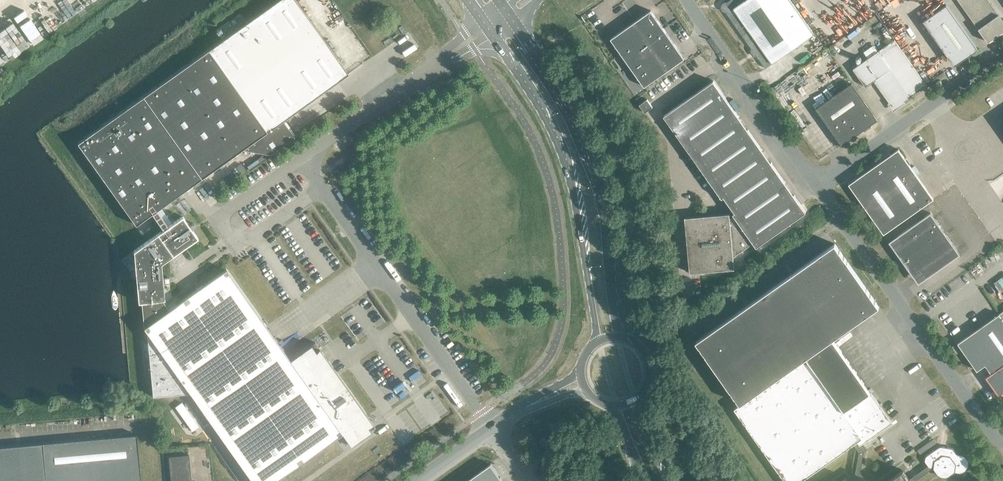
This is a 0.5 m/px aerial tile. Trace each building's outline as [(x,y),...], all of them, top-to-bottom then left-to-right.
[(77,143),(136,225),(152,213),(155,218),(160,214),(157,210),(241,150),(270,155),(295,137),(283,120),(348,74),(296,0),(278,0),(77,143)] [(790,0),(730,0),(727,2),(726,2),(725,2),(724,2),(723,3),(722,4),(722,5),(721,5),(721,8),(721,9),(722,10),(723,11),(724,12),(725,12),(726,12),(751,48),(751,49),(751,50),(751,51),(752,52),(752,53),(753,54),(754,55),(755,55),(755,56),(757,56),(758,59),(765,68),(814,34),(790,0)] [(962,6),(962,7),(962,6),(965,10),(965,11),(966,11),(972,20),(971,20),(972,20),(975,24),(975,25),(982,34),(988,42),(1002,31),(1002,21),(1002,20),(988,0),(958,0),(962,6)] [(978,49),(946,5),(923,21),(925,23),(927,22),(955,62),(965,55),(966,57),(978,49)] [(651,11),(634,22),(611,39),(622,54),(621,55),(622,55),(627,62),(627,63),(628,63),(644,87),(685,58),(651,11)] [(927,85),(894,40),(853,69),(865,86),(873,81),(893,109),(927,85)] [(756,247),(806,212),(794,195),(792,197),(783,184),(785,182),(771,163),(769,164),(760,151),(762,150),(748,130),(746,131),(737,118),(739,117),(713,81),(664,116),(722,198),(724,196),(735,212),(733,214),(735,216),(732,218),(730,218),(730,213),(685,217),(687,241),(689,240),(690,249),(688,249),(690,273),(735,269),(734,256),(753,243),(756,247)] [(878,120),(852,83),(816,108),(842,145),(878,120)] [(645,113),(645,112),(653,107),(647,99),(639,105),(645,113)] [(933,199),(899,149),(849,184),(884,234),(933,199)] [(903,244),(895,250),(913,275),(921,269),(927,277),(960,254),(931,213),(898,236),(903,244)] [(134,251),(138,302),(141,302),(143,327),(147,332),(152,397),(190,393),(220,435),(252,480),(275,480),(342,433),(348,442),(351,446),(371,431),(368,427),(373,424),(367,416),(315,342),(290,360),(226,269),(169,309),(162,300),(165,300),(161,264),(173,255),(198,238),(192,229),(196,226),(193,222),(189,225),(183,216),(168,226),(160,214),(155,218),(164,230),(158,233),(134,251)] [(835,244),(696,341),(740,404),(735,408),(786,480),(801,480),(854,444),(859,451),(856,472),(861,480),(860,480),(868,480),(866,477),(865,478),(861,471),(864,451),(860,445),(893,422),(834,338),(879,306),(835,244)] [(958,343),(977,371),(985,365),(991,373),(986,377),(991,383),(992,382),(996,388),(995,388),(999,395),(1002,392),(1002,311),(958,343)] [(137,435),(0,447),(0,480),(141,480),(137,435)] [(539,442),(544,448),(548,444),(544,438),(539,442)] [(887,480),(915,480),(934,468),(939,476),(947,477),(955,471),(962,473),(968,468),(969,461),(965,455),(957,454),(953,448),(940,446),(926,456),(925,461),(928,466),(910,479),(903,469),(887,480)] [(171,480),(191,480),(189,455),(168,457),(171,480)] [(502,480),(491,464),(467,480),(503,480),(502,480)]
